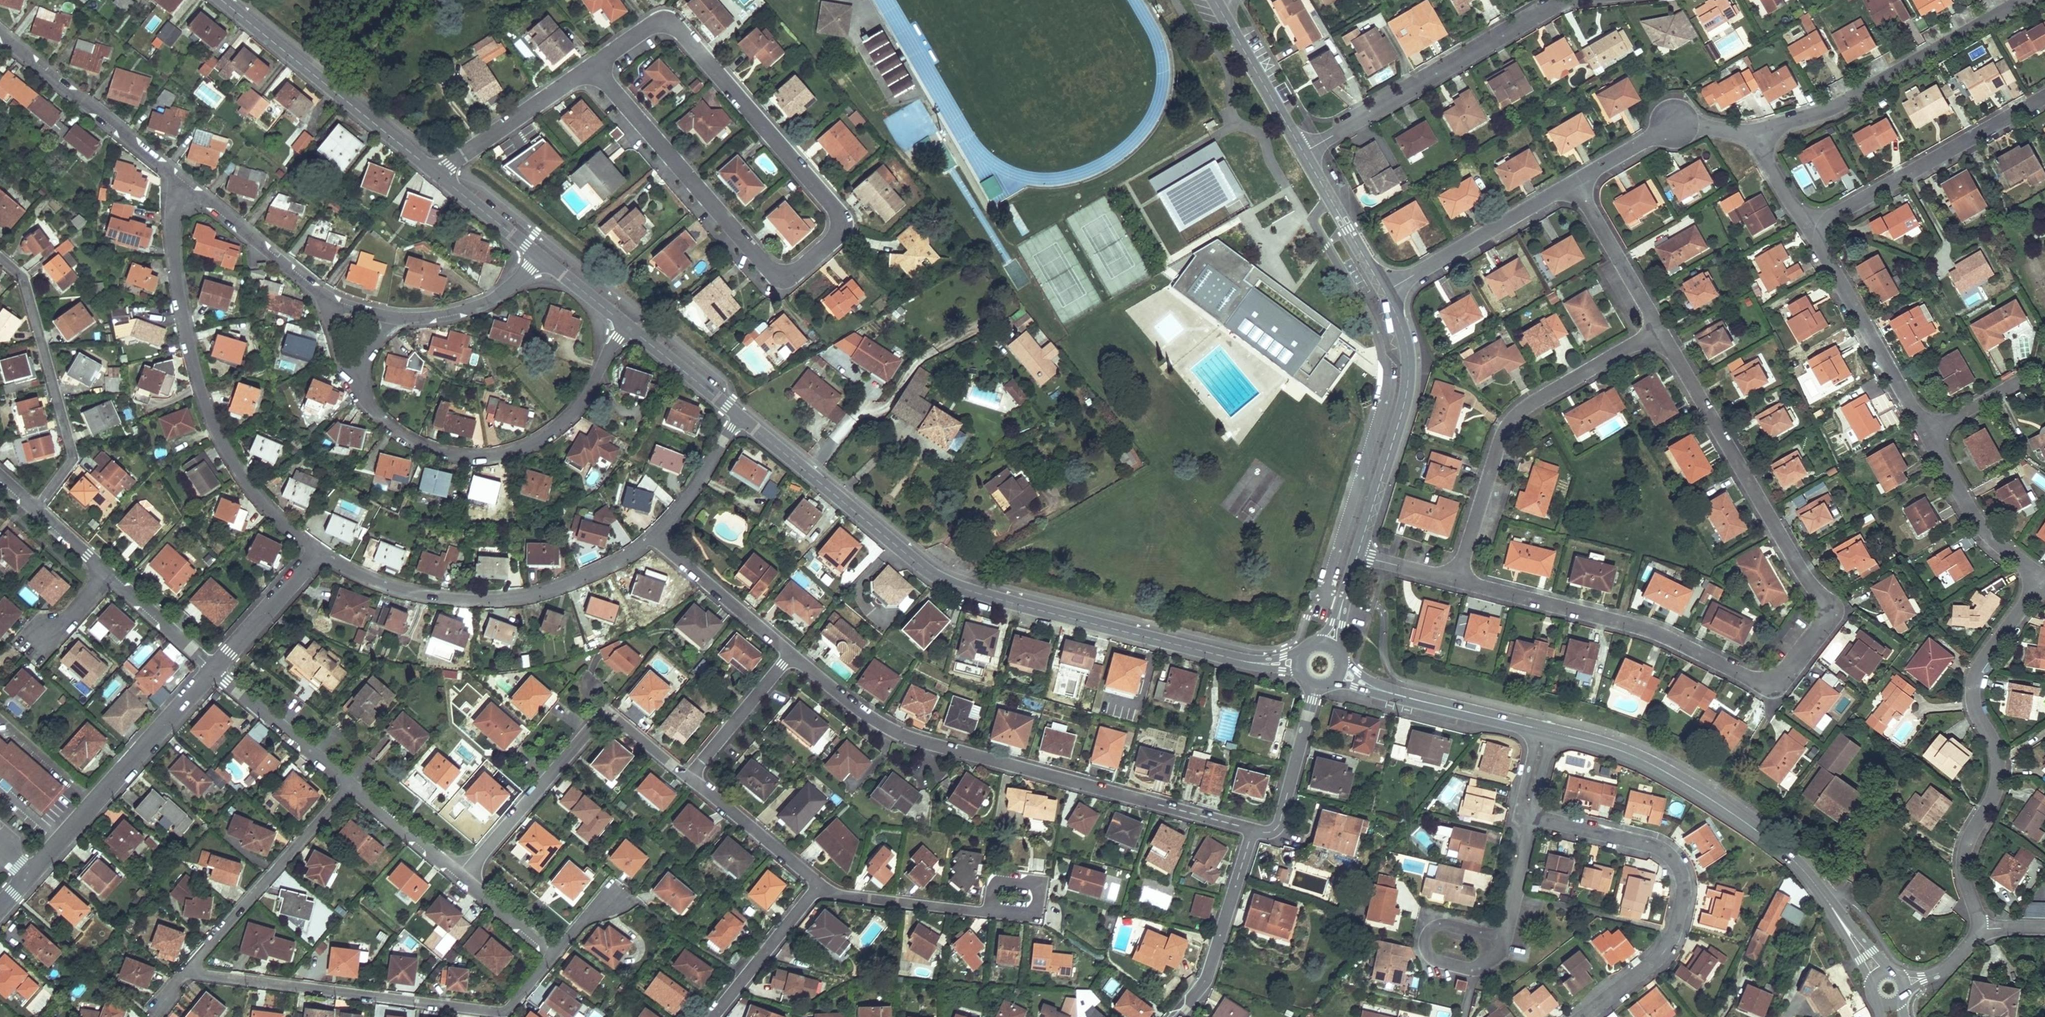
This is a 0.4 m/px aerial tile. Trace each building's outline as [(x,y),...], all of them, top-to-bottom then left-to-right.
[(21,11),(24,0),(0,0),(0,5),(21,11)] [(130,0),(126,0),(119,8),(126,13),(130,8),(134,3),(130,0)] [(158,3),(171,14),(177,6),(182,0),(161,0),(158,3)] [(618,0),(583,0),(592,13),(601,8),(611,21),(626,11),(618,0)] [(715,0),(694,0),(688,5),(705,25),(707,24),(714,32),(718,30),(719,31),(732,20),(715,0)] [(1271,1),(1276,10),(1279,9),(1286,21),(1296,38),(1292,40),(1297,49),(1319,37),(1297,0),(1291,0),(1290,1),(1289,0),(1272,0),(1271,1)] [(1463,0),(1460,0),(1451,5),(1457,14),(1467,8),(1464,1),(1463,0)] [(1732,6),(1728,0),(1715,0),(1713,1),(1714,1),(1696,11),(1706,29),(1710,36),(1728,26),(1726,22),(1737,16),(1732,7),(1732,6)] [(1768,14),(1772,12),(1764,0),(1760,0),(1768,14)] [(1772,12),(1784,4),(1782,0),(1764,0),(1772,12)] [(1901,16),(1904,20),(1912,15),(1902,0),(1876,0),(1866,6),(1875,21),(1888,13),(1890,17),(1899,11),(1901,16)] [(1934,8),(1935,7),(1938,11),(1954,2),(1953,0),(1916,0),(1915,1),(1920,11),(1930,5),(1932,9),(1934,8)] [(1441,34),(1423,2),(1385,23),(1390,32),(1401,27),(1405,35),(1395,41),(1404,56),(1441,34)] [(820,31),(847,35),(850,16),(843,7),(824,4),(820,31)] [(436,10),(433,5),(416,19),(421,25),(429,19),(427,17),(436,10)] [(1920,11),(1923,15),(1932,9),(1930,5),(1920,11)] [(58,13),(43,8),(40,19),(55,24),(58,13)] [(1276,10),(1283,23),(1286,21),(1279,9),(1276,10)] [(1676,18),(1668,19),(1673,27),(1682,29),(1691,23),(1685,12),(1676,18)] [(72,17),(58,13),(55,24),(40,19),(36,18),(32,34),(60,43),(62,35),(65,27),(68,28),(72,17)] [(1875,21),(1877,25),(1890,17),(1888,13),(1875,21)] [(201,39),(213,25),(199,14),(188,29),(201,39)] [(153,31),(160,20),(154,16),(147,27),(153,31)] [(574,47),(547,16),(527,33),(539,46),(540,46),(555,63),(574,47)] [(1829,49),(1810,16),(1800,22),(1808,35),(1788,47),(1794,57),(1802,52),(1806,57),(1809,55),(1811,59),(1829,49)] [(1698,35),(1691,23),(1682,29),(1673,27),(1668,19),(1649,22),(1646,27),(1656,44),(1662,40),(1671,43),(1675,49),(1698,35)] [(176,27),(169,21),(156,36),(159,38),(155,42),(160,46),(164,42),(176,27)] [(1856,30),(1851,23),(1845,26),(1849,33),(1856,30)] [(1856,30),(1849,33),(1845,26),(1831,35),(1845,58),(1858,50),(1860,53),(1876,43),(1865,24),(1856,30)] [(226,35),(213,25),(201,39),(214,50),(220,43),(226,35)] [(2043,25),(2028,33),(2027,32),(2008,42),(2017,58),(2036,48),(2037,51),(2044,46),(2044,28),(2043,25)] [(183,33),(176,27),(164,42),(171,48),(183,33)] [(1621,28),(1615,31),(1626,49),(1631,46),(1621,28)] [(1741,28),(1736,31),(1743,44),(1748,41),(1741,28)] [(759,34),(755,29),(741,41),(753,55),(757,52),(769,65),(784,53),(771,39),(767,43),(759,34)] [(772,38),(765,29),(759,34),(767,43),(771,39),(772,38)] [(1393,58),(1385,43),(1381,45),(1378,40),(1372,29),(1349,41),(1356,53),(1361,50),(1367,60),(1372,70),(1393,58)] [(1583,51),(1589,62),(1593,69),(1626,49),(1615,31),(1583,51)] [(913,87),(881,32),(865,41),(897,96),(913,87)] [(1554,45),(1554,46),(1555,47),(1553,52),(1547,55),(1546,52),(1535,57),(1547,78),(1567,66),(1568,68),(1577,63),(1574,56),(1564,39),(1554,45)] [(1662,40),(1656,44),(1675,49),(1671,43),(1662,40)] [(753,55),(741,41),(738,43),(751,58),(753,55)] [(1710,42),(1704,46),(1713,61),(1719,58),(1710,42)] [(99,73),(101,65),(103,58),(108,59),(111,48),(96,44),(93,54),(75,49),(71,65),(99,73)] [(539,46),(537,48),(552,65),(555,63),(539,46)] [(1553,52),(1555,47),(1546,52),(1547,55),(1553,52)] [(244,75),(257,60),(243,49),(238,55),(230,48),(218,64),(223,69),(219,73),(227,80),(237,68),(244,75)] [(2017,58),(2018,61),(2037,51),(2036,48),(2017,58)] [(1356,53),(1367,73),(1372,70),(1367,60),(1361,50),(1356,53)] [(1860,53),(1858,50),(1845,58),(1847,61),(1860,53)] [(493,57),(489,51),(464,67),(472,81),(471,82),(482,101),(500,90),(484,63),(493,57)] [(1327,51),(1314,59),(1324,77),(1316,81),(1323,93),(1344,81),(1327,51)] [(1583,51),(1574,56),(1577,63),(1589,62),(1583,51)] [(1806,57),(1802,52),(1794,57),(1797,62),(1806,57)] [(218,64),(210,57),(199,71),(207,77),(218,64)] [(1514,64),(1512,59),(1504,64),(1507,68),(1514,64)] [(1991,93),(1998,89),(2006,85),(2005,84),(2017,78),(2006,59),(1995,66),(1994,63),(1974,74),(1970,67),(1955,76),(1959,83),(1963,80),(1973,99),(1990,91),(1991,93)] [(270,71),(257,60),(244,75),(257,85),(264,78),(270,71)] [(678,81),(659,60),(646,71),(654,81),(643,92),(653,103),(678,81)] [(1498,78),(1489,82),(1499,99),(1508,95),(1510,100),(1529,90),(1514,64),(1507,68),(1507,69),(1510,74),(1499,80),(1498,78)] [(1780,90),(1781,91),(1782,92),(1798,83),(1787,65),(1757,82),(1766,98),(1780,90)] [(1567,66),(1547,78),(1550,83),(1570,72),(1568,68),(1567,66)] [(1507,69),(1488,79),(1489,82),(1498,78),(1499,80),(1510,74),(1507,69)] [(38,96),(8,70),(3,76),(0,80),(0,97),(3,100),(8,93),(28,109),(38,96)] [(108,96),(123,101),(138,106),(140,102),(143,103),(150,80),(117,70),(108,96)] [(1721,105),(1728,101),(1734,97),(1736,101),(1751,91),(1739,73),(1718,86),(1712,90),(1719,101),(1721,105)] [(814,100),(795,78),(770,99),(788,120),(797,112),(799,114),(814,100)] [(703,86),(697,79),(688,87),(694,93),(703,86)] [(1638,99),(1632,89),(1626,79),(1598,95),(1610,116),(1638,99)] [(1701,91),(1710,106),(1719,101),(1712,90),(1718,86),(1715,82),(1701,91)] [(287,109),(300,94),(287,84),(274,99),(287,109)] [(249,88),(237,103),(242,107),(254,92),(249,88)] [(1950,110),(1937,89),(1922,97),(1912,102),(1905,107),(1915,125),(1932,115),(1934,119),(1950,110)] [(165,90),(162,95),(158,99),(171,106),(176,95),(165,90)] [(1456,105),(1444,112),(1458,135),(1484,119),(1468,90),(1460,94),(1460,96),(1454,100),(1456,105)] [(1766,98),(1768,101),(1782,92),(1781,91),(1780,90),(1766,98)] [(1922,97),(1918,90),(1908,95),(1912,102),(1922,97)] [(1973,99),(1975,102),(1991,93),(1990,91),(1973,99)] [(249,113),(261,98),(254,92),(242,107),(239,111),(246,117),(249,113)] [(313,105),(300,94),(287,109),(301,120),(307,113),(313,105)] [(1508,95),(1499,99),(1502,105),(1510,100),(1508,95)] [(48,132),(55,138),(65,125),(58,120),(62,115),(38,96),(28,109),(51,128),(48,132)] [(1721,105),(1723,108),(1736,101),(1734,97),(1728,101),(1721,105)] [(268,104),(261,98),(249,113),(257,119),(262,112),(268,104)] [(919,99),(883,119),(902,153),(915,145),(919,152),(932,144),(927,135),(936,130),(919,99)] [(600,124),(581,102),(559,121),(578,143),(600,124)] [(724,127),(702,102),(678,123),(686,132),(693,126),(707,141),(724,127)] [(853,111),(848,105),(843,109),(848,115),(853,111)] [(172,111),(169,110),(166,109),(164,115),(153,112),(148,128),(177,137),(182,122),(186,123),(189,113),(173,108),(172,111)] [(853,113),(848,117),(856,126),(861,122),(853,113)] [(1592,135),(1586,125),(1581,114),(1550,132),(1561,152),(1592,135)] [(1934,119),(1932,115),(1915,125),(1918,129),(1934,119)] [(1425,121),(1417,126),(1409,130),(1410,131),(1396,139),(1406,157),(1436,140),(1425,121)] [(1883,148),(1899,139),(1888,121),(1872,129),(1870,127),(1854,136),(1863,154),(1880,144),(1883,148)] [(866,152),(840,123),(822,138),(834,153),(832,155),(844,170),(866,152)] [(65,125),(55,138),(61,143),(65,139),(88,157),(98,145),(75,126),(71,130),(65,125)] [(338,125),(329,136),(319,147),(344,169),(363,146),(338,125)] [(623,135),(616,127),(609,133),(616,141),(623,135)] [(223,153),(225,146),(227,139),(196,130),(192,143),(190,143),(185,159),(215,168),(220,152),(223,153)] [(552,153),(534,131),(515,147),(534,169),(552,153)] [(313,140),(309,137),(305,134),(293,149),(301,155),(313,140)] [(1826,173),(1828,177),(1830,181),(1849,172),(1829,137),(1799,153),(1804,162),(1813,157),(1823,175),(1826,173)] [(1150,180),(1178,233),(1244,193),(1215,140),(1150,180)] [(1400,165),(1390,170),(1374,142),(1357,151),(1354,162),(1370,191),(1376,188),(1379,192),(1406,177),(1400,165)] [(1883,148),(1880,144),(1863,154),(1865,157),(1883,148)] [(2044,178),(2044,173),(2030,145),(2011,155),(2009,153),(1998,159),(2008,178),(2024,170),(2026,174),(2032,185),(2044,178)] [(1176,155),(1178,160),(1191,153),(1188,148),(1176,155)] [(1410,164),(1424,156),(1420,149),(1406,157),(1410,164)] [(1539,170),(1533,160),(1527,150),(1497,168),(1509,188),(1539,170)] [(624,180),(600,152),(572,177),(580,187),(588,181),(603,198),(624,180)] [(764,187),(737,156),(718,172),(745,203),(764,187)] [(1683,199),(1684,201),(1685,203),(1695,198),(1692,194),(1713,182),(1701,161),(1670,179),(1682,199),(1683,199)] [(118,162),(117,167),(116,171),(119,172),(114,188),(142,196),(147,180),(130,176),(133,166),(118,162)] [(369,164),(365,174),(362,184),(387,193),(394,173),(369,164)] [(250,170),(240,166),(237,176),(247,180),(249,175),(250,170)] [(250,170),(249,175),(247,180),(237,176),(230,174),(225,190),(254,199),(258,184),(263,185),(266,174),(250,170)] [(2008,178),(2011,182),(2026,174),(2024,170),(2008,178)] [(1985,204),(1968,171),(1943,184),(1961,217),(1970,212),(1972,216),(1978,213),(1976,208),(1985,204)] [(903,204),(875,172),(851,193),(867,210),(873,206),(885,220),(903,204)] [(980,182),(989,198),(1003,191),(993,174),(980,182)] [(1481,198),(1475,188),(1469,178),(1439,196),(1451,216),(1481,198)] [(1616,201),(1622,211),(1628,221),(1656,205),(1645,185),(1616,201)] [(105,201),(107,190),(101,188),(99,200),(105,201)] [(6,227),(9,230),(24,213),(0,192),(0,226),(1,227),(3,225),(6,227)] [(292,197),(286,195),(279,193),(271,205),(269,205),(265,221),(293,230),(299,214),(302,215),(305,206),(291,201),(292,197)] [(407,193),(404,204),(400,215),(417,221),(424,224),(432,201),(407,193)] [(1777,222),(1769,208),(1761,194),(1738,207),(1744,219),(1753,235),(1777,222)] [(1290,210),(1285,201),(1277,207),(1281,215),(1290,210)] [(1396,212),(1395,210),(1394,209),(1390,211),(1392,214),(1383,220),(1394,240),(1425,223),(1413,202),(1396,212)] [(809,230),(785,203),(767,217),(792,245),(809,230)] [(1892,215),(1883,220),(1894,239),(1906,232),(1918,225),(1920,224),(1908,204),(1901,208),(1902,210),(1892,215)] [(1988,208),(1985,204),(1976,208),(1978,213),(1988,208)] [(1012,205),(1006,209),(1023,234),(1028,231),(1012,205)] [(625,206),(599,228),(605,235),(617,225),(629,240),(621,246),(627,254),(640,242),(639,240),(647,232),(642,226),(644,222),(645,221),(646,218),(635,207),(630,211),(625,206)] [(1738,207),(1729,212),(1735,223),(1744,219),(1738,207)] [(112,218),(109,227),(107,235),(117,238),(117,237),(137,242),(137,244),(147,247),(152,230),(129,223),(132,213),(117,209),(114,219),(112,218)] [(1972,216),(1970,212),(1961,217),(1963,221),(1972,216)] [(89,222),(81,215),(72,223),(78,230),(89,222)] [(417,221),(400,215),(398,220),(415,226),(417,221)] [(928,235),(917,222),(899,238),(909,249),(908,255),(892,254),(891,266),(902,266),(913,278),(926,268),(921,262),(926,258),(931,263),(938,258),(926,245),(928,235)] [(211,240),(212,236),(214,232),(205,227),(198,224),(193,238),(198,239),(194,251),(223,261),(222,265),(232,268),(237,252),(227,249),(228,245),(211,240)] [(1921,232),(1918,225),(1906,232),(1909,238),(1921,232)] [(1707,246),(1701,236),(1696,226),(1658,248),(1670,268),(1707,246)] [(326,231),(312,227),(310,236),(323,240),(325,235),(326,231)] [(40,251),(45,257),(55,250),(38,230),(33,234),(31,233),(25,238),(25,239),(25,240),(36,254),(40,251)] [(696,243),(686,230),(671,242),(672,243),(668,247),(666,245),(656,254),(662,262),(658,265),(657,269),(671,281),(690,265),(682,254),(696,243)] [(325,235),(323,240),(310,236),(309,236),(304,252),(332,261),(337,246),(342,248),(345,236),(326,231),(325,235)] [(480,237),(470,234),(460,231),(454,254),(483,262),(488,244),(479,242),(480,237)] [(1323,357),(1343,328),(1210,236),(1172,290),(1323,395),(1341,370),(1323,357)] [(1542,253),(1548,263),(1553,273),(1582,257),(1570,237),(1542,253)] [(72,246),(67,239),(55,250),(45,257),(40,261),(63,290),(78,278),(71,269),(60,256),(67,251),(72,246)] [(1782,244),(1757,258),(1776,292),(1806,274),(1801,265),(1790,272),(1787,273),(1781,264),(1785,262),(1790,259),(1782,244)] [(77,264),(67,251),(60,256),(71,269),(77,264)] [(1974,279),(1983,274),(1992,270),(1982,251),(1948,270),(1960,292),(1976,283),(1974,279)] [(1898,292),(1889,272),(1879,253),(1858,263),(1877,302),(1898,292)] [(656,254),(652,257),(658,265),(662,262),(656,254)] [(403,255),(402,260),(400,265),(408,267),(403,284),(442,295),(447,278),(438,275),(420,270),(423,262),(423,261),(403,255)] [(371,263),(356,258),(354,264),(369,269),(371,263)] [(1486,277),(1492,287),(1497,297),(1529,279),(1517,259),(1486,277)] [(371,263),(369,269),(351,264),(346,280),(375,289),(380,273),(383,274),(385,266),(372,261),(371,263)] [(420,270),(438,275),(440,267),(423,262),(420,270)] [(1785,262),(1781,264),(1787,273),(1790,272),(1785,262)] [(146,287),(145,289),(145,291),(151,293),(157,278),(150,275),(151,270),(133,263),(127,280),(146,287)] [(260,287),(259,291),(265,293),(261,307),(289,315),(294,299),(277,295),(280,284),(263,279),(265,273),(263,270),(251,271),(252,277),(259,279),(257,286),(260,287)] [(1584,274),(1583,274),(1587,282),(1595,277),(1591,270),(1584,274)] [(1976,283),(1994,274),(1992,270),(1983,274),(1974,279),(1976,283)] [(1718,294),(1713,287),(1709,279),(1711,278),(1707,271),(1681,285),(1686,293),(1688,292),(1696,306),(1718,294)] [(730,292),(717,278),(703,289),(694,298),(693,298),(717,325),(738,307),(728,294),(730,292)] [(857,299),(864,294),(852,280),(845,286),(847,289),(842,293),(838,288),(829,295),(834,299),(827,305),(838,319),(858,301),(857,299)] [(205,282),(203,292),(200,302),(226,310),(232,289),(205,282)] [(694,298),(703,289),(700,286),(690,294),(694,298)] [(1960,296),(1968,309),(1983,300),(1976,287),(1960,296)] [(1546,295),(1550,304),(1558,300),(1554,291),(1546,295)] [(1606,327),(1596,309),(1585,291),(1565,303),(1586,338),(1606,327)] [(829,295),(823,301),(827,305),(834,299),(829,295)] [(1481,316),(1475,306),(1469,295),(1440,312),(1451,332),(1481,316)] [(1812,308),(1806,297),(1789,307),(1795,318),(1789,322),(1800,343),(1821,332),(1817,325),(1823,322),(1818,313),(1815,314),(1812,316),(1808,309),(1812,308)] [(298,318),(303,302),(294,299),(289,315),(298,318)] [(2000,333),(2013,326),(2026,318),(2015,300),(1973,325),(1986,348),(2003,338),(2000,333)] [(1918,305),(1917,304),(1891,319),(1896,328),(1899,327),(1908,344),(1935,329),(1930,321),(1927,323),(1927,322),(1933,318),(1924,302),(1918,305)] [(55,321),(62,330),(68,339),(93,321),(79,303),(55,321)] [(571,313),(561,310),(551,307),(544,328),(574,338),(579,321),(570,318),(571,313)] [(130,316),(126,316),(126,308),(110,309),(112,319),(114,330),(116,340),(134,336),(151,341),(151,343),(160,345),(166,329),(138,320),(131,321),(130,316)] [(2,334),(7,338),(20,322),(4,310),(0,315),(0,337),(2,334)] [(1568,333),(1555,311),(1537,322),(1538,324),(1524,333),(1526,337),(1527,339),(1532,346),(1536,354),(1550,346),(1551,348),(1560,343),(1558,339),(1568,333)] [(1821,312),(1818,313),(1823,322),(1817,325),(1821,332),(1829,327),(1821,312)] [(808,340),(784,313),(753,339),(765,352),(776,344),(778,344),(780,343),(783,342),(792,353),(808,340)] [(1031,322),(1025,315),(1013,325),(1019,332),(1031,322)] [(1170,315),(1155,326),(1165,339),(1180,328),(1170,315)] [(514,316),(512,321),(511,326),(494,321),(490,337),(519,345),(523,329),(526,330),(529,321),(514,316)] [(1733,344),(1728,337),(1724,329),(1726,328),(1721,321),(1696,335),(1700,343),(1702,342),(1711,357),(1733,344)] [(287,323),(285,328),(284,333),(287,334),(283,349),(312,358),(317,342),(300,337),(302,327),(287,323)] [(1896,328),(1905,346),(1908,344),(1899,327),(1896,328)] [(318,334),(302,330),(300,337),(317,342),(318,334)] [(462,334),(458,333),(454,332),(451,342),(433,337),(429,353),(457,361),(462,346),(467,347),(471,333),(463,330),(462,334)] [(1024,333),(1009,344),(1021,359),(1023,357),(1026,361),(1021,365),(1032,379),(1041,372),(1046,378),(1055,371),(1046,361),(1056,353),(1048,343),(1038,351),(1024,333)] [(217,335),(214,345),(211,356),(241,364),(247,343),(217,335)] [(1502,337),(1505,346),(1511,343),(1508,335),(1502,337)] [(899,359),(866,337),(852,357),(887,380),(899,359)] [(1520,341),(1525,350),(1532,346),(1527,339),(1526,337),(1520,341)] [(1343,368),(1356,350),(1341,340),(1329,358),(1343,368)] [(1512,360),(1506,350),(1505,349),(1500,340),(1464,360),(1476,381),(1504,365),(1512,360)] [(1021,359),(1009,344),(1006,347),(1021,365),(1026,361),(1023,357),(1021,359)] [(1525,361),(1515,344),(1505,349),(1506,350),(1512,360),(1504,365),(1507,371),(1525,361)] [(25,345),(7,350),(9,359),(27,354),(25,345)] [(1841,355),(1837,347),(1809,362),(1823,387),(1832,382),(1834,386),(1847,379),(1836,357),(1841,355)] [(1951,392),(1963,386),(1975,379),(1958,348),(1941,357),(1950,374),(1944,378),(1951,392)] [(406,359),(386,353),(383,361),(386,362),(382,378),(411,385),(415,368),(421,370),(424,361),(423,360),(419,354),(414,349),(406,359)] [(79,353),(73,363),(67,374),(91,387),(102,366),(79,353)] [(2,372),(5,383),(32,376),(27,354),(0,361),(0,363),(2,372)] [(819,354),(815,359),(822,363),(825,359),(819,354)] [(1841,355),(1836,357),(1847,379),(1852,376),(1841,355)] [(1769,381),(1764,373),(1760,366),(1762,365),(1758,358),(1732,372),(1736,379),(1738,378),(1747,393),(1769,381)] [(174,376),(173,376),(173,375),(175,369),(173,360),(155,363),(153,368),(146,365),(133,399),(147,404),(152,391),(166,395),(174,376)] [(931,375),(918,367),(892,410),(920,427),(919,429),(945,446),(946,444),(956,429),(960,423),(922,399),(928,388),(925,385),(931,375)] [(421,370),(415,368),(411,385),(417,387),(421,370)] [(651,377),(625,369),(619,390),(651,400),(656,387),(649,385),(651,377)] [(840,396),(808,370),(793,388),(825,414),(840,396)] [(1041,372),(1032,379),(1037,385),(1046,378),(1041,372)] [(1676,410),(1665,391),(1654,372),(1633,384),(1655,422),(1676,410)] [(104,376),(104,384),(105,391),(122,391),(121,375),(104,376)] [(1010,379),(1001,385),(1017,405),(1026,398),(1010,379)] [(333,387),(323,384),(314,380),(307,397),(309,398),(304,408),(319,414),(323,403),(333,407),(339,391),(332,389),(333,387)] [(1453,387),(1436,381),(1431,394),(1438,397),(1428,428),(1450,435),(1463,396),(1452,393),(1453,387)] [(4,386),(5,390),(5,394),(21,390),(19,382),(4,386)] [(288,388),(285,382),(276,387),(278,393),(288,388)] [(252,414),(261,389),(241,383),(236,396),(234,396),(229,412),(242,417),(244,412),(252,414)] [(1624,407),(1613,388),(1602,394),(1608,404),(1614,414),(1624,407)] [(1854,399),(1863,393),(1860,388),(1851,393),(1854,399)] [(2028,399),(2024,389),(2015,394),(2020,404),(2028,399)] [(1614,414),(1608,404),(1602,394),(1565,416),(1577,435),(1614,414)] [(1867,395),(1842,409),(1861,442),(1882,430),(1876,419),(1874,420),(1866,405),(1871,403),(1867,395)] [(486,412),(491,413),(495,415),(494,419),(514,424),(514,426),(524,428),(528,411),(498,403),(499,399),(490,397),(486,412)] [(690,405),(682,401),(674,398),(665,422),(695,434),(702,414),(698,412),(688,409),(690,405)] [(24,429),(26,436),(43,431),(42,425),(46,424),(42,408),(39,409),(37,399),(18,404),(18,405),(20,412),(22,411),(26,428),(24,429)] [(120,423),(110,400),(103,404),(112,426),(120,423)] [(442,400),(440,406),(437,411),(434,426),(463,433),(462,435),(472,437),(476,420),(453,414),(454,412),(448,411),(450,402),(442,400)] [(1793,425),(1788,417),(1784,410),(1787,409),(1782,401),(1757,415),(1761,423),(1763,422),(1771,437),(1793,425)] [(93,434),(103,430),(112,426),(103,404),(83,412),(93,434)] [(18,405),(13,407),(20,431),(25,430),(24,429),(26,428),(22,411),(20,412),(18,405)] [(161,418),(165,428),(168,438),(194,428),(186,408),(161,418)] [(361,450),(366,431),(340,425),(337,422),(326,433),(336,443),(336,444),(361,450)] [(595,463),(601,454),(613,461),(620,448),(608,441),(613,433),(595,423),(588,436),(586,435),(584,437),(580,435),(565,460),(582,470),(588,459),(595,463)] [(1981,469),(1991,464),(2001,458),(1985,427),(1964,438),(1981,469)] [(956,450),(966,435),(956,429),(946,444),(956,450)] [(19,464),(28,462),(36,459),(36,457),(54,452),(48,430),(43,431),(26,436),(12,440),(19,464)] [(2028,439),(2033,450),(2040,448),(2044,460),(2044,431),(2028,439)] [(1711,468),(1700,451),(1690,434),(1669,446),(1690,480),(1711,468)] [(256,435),(253,444),(249,452),(275,463),(282,446),(256,435)] [(1120,447),(1129,461),(1133,459),(1125,444),(1120,447)] [(657,445),(653,453),(650,462),(678,472),(684,456),(657,445)] [(1903,472),(1901,469),(1895,457),(1900,454),(1895,445),(1870,459),(1884,484),(1888,481),(1893,489),(1908,480),(1903,472)] [(1120,447),(1111,452),(1120,467),(1129,461),(1120,447)] [(1808,474),(1803,466),(1799,459),(1801,457),(1797,450),(1771,465),(1775,473),(1777,472),(1785,487),(1796,481),(1804,476),(1808,474)] [(94,461),(100,466),(104,470),(100,474),(96,479),(109,491),(118,481),(126,473),(103,451),(94,461)] [(1450,488),(1453,478),(1456,468),(1458,469),(1461,460),(1432,452),(1429,460),(1432,461),(1425,481),(1450,488)] [(200,454),(193,459),(187,464),(191,470),(187,472),(201,493),(217,482),(208,470),(210,469),(200,454)] [(375,475),(384,477),(393,479),(395,474),(406,477),(410,461),(379,454),(375,475)] [(1903,472),(1908,469),(1900,454),(1895,457),(1901,469),(1903,472)] [(769,471),(763,467),(757,463),(755,466),(740,456),(731,470),(758,486),(769,471)] [(1559,468),(1536,460),(1534,467),(1557,474),(1559,468)] [(1003,467),(981,483),(988,492),(995,487),(1010,506),(1002,512),(1009,520),(1023,510),(1019,505),(1032,495),(1024,484),(1023,485),(1017,476),(1011,481),(1008,477),(1009,476),(1003,467)] [(1544,516),(1550,495),(1557,474),(1534,467),(1521,509),(1544,516)] [(425,468),(422,479),(419,490),(446,496),(451,474),(425,468)] [(527,470),(523,481),(520,492),(545,500),(552,479),(527,470)] [(317,480),(296,472),(292,480),(303,484),(305,479),(316,483),(317,480)] [(96,479),(88,473),(72,490),(86,504),(91,499),(104,510),(115,498),(110,492),(109,491),(96,479)] [(126,473),(118,481),(127,489),(134,481),(126,473)] [(627,486),(624,496),(622,505),(649,512),(654,492),(652,492),(656,485),(645,474),(636,488),(627,486)] [(473,475),(471,486),(468,497),(495,504),(501,482),(473,475)] [(1804,476),(1796,481),(1800,487),(1808,482),(1804,476)] [(2008,502),(2010,507),(2013,512),(2030,503),(2017,478),(1998,488),(2006,503),(2008,502)] [(305,479),(303,484),(292,480),(289,479),(282,497),(308,507),(314,489),(316,483),(305,479)] [(766,480),(761,496),(773,500),(779,485),(766,480)] [(1888,481),(1884,484),(1888,491),(1893,489),(1888,481)] [(995,487),(988,492),(987,493),(1001,513),(1002,512),(1010,506),(995,487)] [(1995,489),(2008,515),(2013,512),(2010,507),(2008,502),(2006,503),(1998,488),(1995,489)] [(1723,540),(1734,534),(1744,528),(1724,493),(1704,505),(1723,540)] [(1436,506),(1407,497),(1400,520),(1441,533),(1445,522),(1452,499),(1439,495),(1436,506)] [(1830,512),(1826,505),(1825,503),(1827,502),(1823,496),(1798,510),(1801,517),(1803,516),(1812,532),(1834,519),(1833,517),(1830,512)] [(805,535),(813,524),(822,514),(803,498),(786,519),(805,535)] [(233,527),(239,529),(245,531),(248,524),(244,522),(248,513),(239,509),(241,506),(222,499),(215,516),(234,523),(233,527)] [(1926,500),(1907,511),(1921,536),(1940,525),(1933,512),(1930,507),(1926,500)] [(1840,513),(1833,501),(1826,505),(1830,512),(1833,517),(1840,513)] [(136,505),(128,514),(121,523),(144,544),(160,526),(136,505)] [(486,510),(485,520),(494,521),(495,511),(486,510)] [(319,511),(318,514),(316,517),(326,521),(329,515),(319,511)] [(332,514),(328,523),(325,532),(350,542),(357,525),(332,514)] [(582,520),(582,519),(583,517),(575,515),(572,530),(579,532),(577,538),(600,545),(602,539),(605,540),(609,524),(600,521),(600,525),(582,520)] [(2036,534),(2044,541),(2044,522),(2036,534)] [(819,553),(829,561),(839,569),(859,546),(839,529),(819,553)] [(18,570),(32,554),(8,532),(0,541),(0,558),(2,556),(10,563),(18,570)] [(257,534),(252,545),(246,556),(270,568),(281,546),(257,534)] [(1857,565),(1864,577),(1878,569),(1862,542),(1864,541),(1860,534),(1834,549),(1839,556),(1840,555),(1848,570),(1857,565)] [(365,553),(374,557),(383,560),(382,564),(399,570),(407,552),(371,538),(365,553)] [(1548,575),(1551,564),(1554,552),(1512,542),(1506,565),(1548,575)] [(554,544),(541,544),(527,544),(527,564),(558,564),(558,547),(554,547),(554,544)] [(1756,544),(1735,557),(1740,566),(1761,554),(1756,544)] [(167,579),(166,580),(165,581),(177,592),(195,572),(189,566),(191,564),(169,546),(152,565),(167,579)] [(449,546),(448,550),(446,554),(441,552),(439,558),(422,552),(416,569),(439,576),(441,571),(444,572),(448,561),(454,563),(459,549),(449,546)] [(1973,572),(1967,562),(1962,552),(1954,557),(1952,555),(1949,549),(1928,561),(1937,577),(1949,570),(1956,582),(1973,572)] [(749,591),(753,594),(757,598),(778,572),(754,552),(739,571),(755,584),(749,591)] [(1605,556),(1589,552),(1586,560),(1603,564),(1605,556)] [(1778,594),(1783,591),(1761,554),(1740,566),(1762,603),(1769,599),(1774,606),(1782,602),(1778,594)] [(6,569),(10,563),(2,556),(0,558),(0,563),(6,569)] [(478,563),(477,563),(476,563),(475,576),(507,579),(509,558),(479,556),(478,563)] [(1603,564),(1586,560),(1577,557),(1571,580),(1610,590),(1613,579),(1616,568),(1603,564)] [(797,563),(799,565),(801,567),(806,561),(802,558),(797,563)] [(912,588),(887,566),(874,581),(874,590),(878,593),(876,596),(875,596),(875,597),(875,598),(874,598),(874,599),(874,600),(875,601),(875,602),(876,603),(877,604),(878,604),(879,605),(880,605),(881,605),(881,604),(882,604),(883,604),(884,603),(886,601),(890,604),(899,603),(912,588)] [(68,586),(61,579),(53,572),(50,575),(43,569),(30,583),(52,604),(68,586)] [(1680,613),(1685,603),(1691,592),(1655,574),(1644,595),(1680,613)] [(642,590),(641,593),(639,597),(656,603),(663,584),(637,575),(634,583),(640,586),(639,589),(642,590)] [(1904,619),(1915,613),(1893,575),(1873,587),(1899,631),(1901,631),(1909,627),(1904,619)] [(193,597),(201,604),(209,612),(207,614),(217,624),(237,603),(210,579),(193,597)] [(2008,586),(2003,579),(1979,594),(1976,597),(1974,596),(1972,598),(1968,603),(1974,608),(1971,613),(1964,613),(1964,611),(1951,612),(1952,623),(1950,623),(1950,625),(1955,625),(1955,630),(1966,630),(1965,625),(1973,625),(1974,626),(1981,617),(1986,621),(2001,600),(1995,596),(1998,592),(2008,586)] [(874,581),(870,581),(870,594),(874,599),(874,598),(875,598),(875,597),(875,596),(876,596),(878,593),(874,590),(874,581)] [(794,610),(801,616),(808,622),(821,607),(791,582),(775,601),(791,614),(794,610)] [(1723,589),(1709,582),(1700,600),(1704,602),(1709,592),(1718,597),(1723,589)] [(366,607),(369,600),(340,589),(331,614),(359,625),(364,612),(373,615),(375,610),(366,607)] [(593,616),(603,619),(614,623),(619,606),(591,596),(586,611),(593,614),(593,616)] [(20,613),(5,598),(0,604),(0,636),(20,613)] [(1437,648),(1442,628),(1448,607),(1425,600),(1414,642),(1437,648)] [(899,607),(899,603),(890,604),(886,601),(884,603),(883,604),(882,604),(881,604),(886,609),(899,607)] [(929,641),(932,644),(934,647),(944,637),(938,631),(948,620),(928,601),(902,629),(922,649),(929,641)] [(1741,643),(1746,632),(1752,622),(1712,602),(1702,623),(1741,643)] [(702,646),(712,634),(722,623),(708,611),(705,614),(694,604),(676,625),(702,646)] [(134,625),(112,605),(99,619),(112,631),(108,636),(117,644),(134,625)] [(405,624),(404,623),(408,614),(391,607),(391,608),(385,605),(377,623),(402,633),(405,624)] [(541,628),(549,631),(557,634),(564,617),(548,611),(541,628)] [(833,626),(840,618),(833,613),(826,622),(828,624),(829,622),(833,626)] [(468,633),(464,632),(461,630),(463,624),(439,615),(432,634),(463,646),(468,633)] [(1492,649),(1496,634),(1500,620),(1488,617),(1488,619),(1471,615),(1464,639),(1481,643),(1481,645),(1492,649)] [(510,645),(513,636),(516,628),(490,618),(484,635),(510,645)] [(835,645),(835,646),(835,647),(836,649),(837,650),(838,651),(839,651),(840,652),(841,652),(842,652),(840,655),(848,662),(866,640),(840,618),(833,626),(829,622),(828,624),(820,633),(835,645)] [(2044,626),(2040,648),(2037,647),(2029,645),(2026,664),(2044,667),(2044,620),(2044,626)] [(972,659),(981,661),(989,664),(997,630),(967,622),(959,654),(972,657),(972,659)] [(359,629),(356,637),(363,639),(366,632),(359,629)] [(1861,679),(1873,663),(1886,646),(1867,632),(1842,665),(1861,679)] [(733,655),(741,662),(750,669),(762,655),(737,633),(720,653),(729,660),(733,655)] [(1042,670),(1045,657),(1048,644),(1015,635),(1009,660),(1042,670)] [(1548,640),(1536,636),(1534,644),(1546,647),(1548,640)] [(580,638),(573,640),(577,654),(584,651),(580,638)] [(618,640),(600,649),(604,660),(605,660),(611,657),(622,667),(628,672),(640,658),(626,645),(621,647),(618,640)] [(1592,674),(1596,659),(1599,645),(1587,642),(1587,644),(1570,640),(1568,647),(1568,648),(1566,654),(1564,664),(1581,668),(1580,671),(1592,674)] [(1090,667),(1092,658),(1094,648),(1066,641),(1060,660),(1090,667)] [(1527,671),(1539,674),(1545,651),(1555,654),(1556,649),(1546,647),(1534,644),(1534,645),(1517,641),(1516,643),(1513,655),(1511,665),(1528,670),(1527,671)] [(1942,671),(1940,669),(1938,667),(1947,655),(1930,641),(1907,669),(1929,687),(1942,671)] [(89,686),(97,676),(106,667),(79,642),(62,660),(89,686)] [(1513,655),(1516,643),(1511,642),(1508,653),(1513,655)] [(181,653),(170,643),(162,652),(173,662),(181,653)] [(301,666),(302,665),(303,664),(308,668),(304,672),(314,680),(317,676),(324,682),(326,680),(335,687),(345,675),(325,658),(327,656),(313,644),(305,654),(297,647),(290,657),(301,666)] [(160,685),(165,679),(177,666),(173,662),(162,652),(161,650),(136,676),(138,678),(133,683),(147,696),(152,690),(153,692),(160,685)] [(1134,693),(1137,682),(1140,672),(1142,672),(1145,662),(1114,654),(1106,685),(1134,693)] [(1942,671),(1952,659),(1947,655),(1938,667),(1940,669),(1942,671)] [(611,657),(605,660),(618,671),(622,667),(611,657)] [(1653,669),(1641,664),(1640,666),(1625,659),(1614,682),(1630,690),(1629,691),(1641,696),(1643,691),(1652,696),(1659,680),(1650,675),(1653,669)] [(253,660),(250,664),(256,669),(259,665),(253,660)] [(859,682),(871,690),(883,699),(898,677),(874,660),(859,682)] [(1042,670),(1009,660),(1006,668),(1040,677),(1042,670)] [(1090,667),(1060,660),(1059,664),(1089,670),(1090,667)] [(18,693),(24,699),(30,704),(45,688),(23,669),(5,688),(15,697),(18,693)] [(1090,669),(1084,686),(1096,690),(1101,673),(1090,669)] [(1172,669),(1169,676),(1168,684),(1158,681),(1154,698),(1163,700),(1165,695),(1189,701),(1196,675),(1172,669)] [(1829,670),(1823,677),(1834,686),(1839,678),(1829,670)] [(651,714),(656,708),(662,701),(659,699),(669,687),(650,671),(629,695),(651,714)] [(1696,684),(1681,674),(1667,696),(1681,705),(1681,706),(1691,713),(1698,704),(1700,700),(1708,706),(1716,695),(1707,689),(1697,682),(1696,684)] [(360,718),(365,722),(369,726),(376,718),(368,712),(381,697),(388,702),(395,695),(373,676),(363,687),(362,686),(352,697),(342,708),(357,721),(360,718)] [(512,699),(521,707),(530,715),(550,693),(531,676),(512,699)] [(81,680),(75,686),(86,696),(92,690),(81,680)] [(1840,694),(1821,680),(1796,712),(1805,719),(1814,726),(1840,694)] [(1630,690),(1614,682),(1611,688),(1627,696),(1629,691),(1630,690)] [(1886,726),(1891,719),(1897,712),(1901,716),(1913,701),(1891,683),(1880,695),(1885,699),(1872,714),(1886,726)] [(2030,719),(2034,696),(2038,697),(2040,687),(2011,683),(2010,692),(2012,692),(2008,716),(2030,719)] [(926,722),(928,718),(930,713),(928,713),(937,696),(911,684),(899,708),(926,722)] [(153,692),(149,697),(159,707),(170,694),(160,685),(153,692)] [(1134,693),(1106,685),(1104,691),(1133,698),(1134,693)] [(1652,696),(1643,691),(1641,696),(1639,699),(1649,703),(1652,696)] [(103,717),(112,725),(122,734),(144,709),(126,692),(103,717)] [(972,733),(974,726),(976,720),(966,717),(971,702),(954,697),(945,723),(972,733)] [(1250,734),(1261,737),(1271,740),(1281,702),(1260,697),(1250,734)] [(666,719),(676,727),(686,736),(704,715),(684,698),(666,719)] [(1706,709),(1708,706),(1700,700),(1698,704),(1706,709)] [(504,748),(513,738),(521,728),(491,702),(474,721),(504,748)] [(813,743),(820,735),(827,726),(799,703),(784,720),(813,743)] [(210,715),(203,723),(194,732),(210,746),(232,722),(215,706),(208,712),(210,715)] [(1023,747),(1027,733),(1031,719),(999,709),(991,738),(1023,747)] [(413,752),(421,744),(429,735),(403,711),(387,729),(413,752)] [(1356,733),(1355,741),(1353,748),(1369,752),(1371,745),(1377,722),(1334,711),(1334,713),(1330,727),(1356,733)] [(1732,750),(1740,738),(1747,725),(1737,719),(1736,721),(1722,712),(1708,733),(1722,742),(1721,744),(1732,750)] [(672,734),(681,742),(686,736),(676,727),(666,719),(659,727),(670,737),(672,734)] [(248,734),(261,742),(269,728),(256,721),(248,734)] [(63,751),(72,759),(81,767),(106,740),(88,723),(63,751)] [(1794,726),(1787,735),(1796,741),(1805,748),(1811,738),(1794,726)] [(1092,759),(1116,766),(1124,734),(1100,727),(1092,759)] [(1068,756),(1071,746),(1073,736),(1046,728),(1041,748),(1068,756)] [(1423,761),(1430,763),(1438,765),(1439,761),(1441,752),(1446,753),(1449,741),(1413,731),(1410,743),(1407,752),(1424,756),(1423,761)] [(1844,823),(1854,810),(1864,797),(1838,777),(1861,747),(1842,733),(1816,766),(1822,771),(1804,793),(1844,823)] [(1936,757),(1947,765),(1957,772),(1969,756),(1948,741),(1940,734),(1925,755),(1933,761),(1936,757)] [(1781,782),(1793,765),(1806,748),(1805,748),(1796,741),(1787,735),(1786,735),(1762,768),(1781,782)] [(1948,741),(1969,756),(1972,752),(1951,737),(1948,741)] [(251,772),(254,775),(258,778),(261,774),(265,778),(276,766),(266,757),(268,754),(252,739),(236,758),(241,763),(245,759),(255,768),(251,772)] [(592,762),(602,771),(609,778),(611,780),(613,778),(632,756),(612,739),(592,762)] [(53,799),(62,788),(9,740),(5,744),(0,740),(0,769),(45,808),(53,799)] [(841,778),(845,774),(849,770),(858,777),(870,762),(846,741),(825,765),(841,778)] [(1403,759),(1406,746),(1393,743),(1390,756),(1403,759)] [(1507,751),(1486,745),(1478,773),(1503,780),(1506,772),(1502,770),(1504,760),(1507,751)] [(1167,780),(1170,768),(1173,756),(1140,747),(1134,772),(1167,780)] [(445,787),(452,778),(459,770),(438,753),(424,770),(445,787)] [(198,796),(205,788),(212,781),(221,789),(227,782),(212,768),(205,775),(183,755),(170,770),(198,796)] [(1933,761),(1954,777),(1957,772),(1947,765),(1936,757),(1933,761)] [(1199,789),(1208,791),(1218,794),(1224,767),(1203,761),(1191,758),(1190,758),(1184,782),(1200,785),(1199,789)] [(1338,794),(1342,795),(1345,796),(1350,780),(1352,771),(1344,770),(1345,766),(1316,758),(1312,775),(1310,785),(1338,792),(1338,794)] [(764,798),(770,790),(777,782),(751,759),(737,777),(764,798)] [(1116,766),(1092,759),(1090,765),(1114,772),(1116,766)] [(1261,797),(1264,787),(1266,777),(1238,768),(1232,788),(1261,797)] [(474,801),(475,799),(477,798),(491,811),(507,792),(484,772),(465,793),(474,801)] [(283,803),(285,801),(287,799),(302,813),(318,795),(294,773),(274,794),(283,803)] [(673,795),(668,790),(662,786),(663,784),(650,773),(638,787),(662,808),(673,795)] [(905,812),(912,803),(919,794),(892,773),(888,779),(885,777),(877,787),(894,800),(892,802),(905,812)] [(1604,784),(1568,775),(1562,799),(1575,802),(1577,793),(1593,797),(1590,806),(1598,808),(1599,802),(1612,806),(1617,786),(1604,783),(1604,784)] [(965,806),(962,811),(959,815),(967,820),(987,791),(965,776),(950,797),(965,806)] [(611,780),(609,778),(605,782),(611,787),(616,780),(613,778),(611,780)] [(1488,817),(1493,795),(1478,791),(1480,781),(1468,778),(1462,803),(1459,802),(1456,816),(1490,825),(1492,818),(1488,817)] [(794,829),(802,820),(809,812),(812,814),(825,800),(807,784),(780,815),(794,829)] [(894,800),(877,787),(869,799),(879,807),(881,804),(888,809),(892,802),(894,800)] [(1918,796),(1906,811),(1926,826),(1935,813),(1941,818),(1953,803),(1933,788),(1924,800),(1918,796)] [(609,820),(573,789),(561,804),(585,824),(577,834),(589,844),(609,820)] [(1023,815),(1028,816),(1032,817),(1033,812),(1043,814),(1042,818),(1052,820),(1055,801),(1045,799),(1046,797),(1018,792),(1018,791),(1011,789),(1008,807),(1024,810),(1023,815)] [(158,810),(167,818),(175,826),(171,831),(179,838),(192,823),(167,800),(164,802),(152,790),(135,810),(148,821),(158,810)] [(1631,818),(1632,813),(1633,808),(1650,812),(1648,822),(1659,825),(1665,800),(1630,791),(1623,816),(1631,818)] [(2024,831),(2032,837),(2044,818),(2044,805),(2033,797),(2028,804),(2030,804),(2016,825),(2024,831)] [(711,826),(707,822),(702,818),(703,817),(688,804),(673,822),(697,842),(711,826)] [(1085,834),(1091,824),(1097,815),(1080,804),(1068,824),(1085,834)] [(1329,849),(1334,850),(1340,852),(1352,855),(1355,842),(1359,831),(1364,832),(1367,822),(1321,810),(1312,844),(1320,846),(1318,857),(1326,859),(1329,849)] [(1935,813),(1926,826),(1932,831),(1941,818),(1935,813)] [(1133,846),(1137,835),(1142,825),(1116,814),(1107,835),(1133,846)] [(266,854),(269,846),(272,837),(268,835),(269,831),(249,823),(250,821),(235,815),(229,833),(245,839),(243,845),(266,854)] [(852,855),(853,855),(854,856),(855,850),(849,843),(852,840),(845,833),(847,831),(836,819),(816,838),(827,850),(830,847),(844,862),(852,855)] [(107,840),(116,849),(126,857),(144,837),(125,820),(107,840)] [(347,843),(358,853),(370,862),(382,848),(351,820),(339,833),(348,841),(347,843)] [(527,859),(533,864),(538,868),(559,843),(536,823),(520,841),(533,852),(527,859)] [(1687,844),(1692,842),(1695,839),(1705,853),(1696,858),(1703,868),(1724,854),(1705,824),(1684,838),(1687,844)] [(1175,851),(1179,844),(1183,838),(1161,826),(1152,843),(1155,845),(1148,857),(1169,869),(1179,853),(1175,851)] [(1462,863),(1461,869),(1477,873),(1484,842),(1468,837),(1469,835),(1451,830),(1446,850),(1457,853),(1462,863)] [(1201,876),(1207,880),(1212,883),(1218,873),(1213,869),(1225,850),(1207,838),(1194,859),(1196,861),(1191,870),(1194,871),(1201,876)] [(752,857),(746,852),(740,847),(738,849),(726,839),(713,854),(737,875),(752,857)] [(626,867),(629,870),(632,873),(647,857),(626,840),(611,857),(624,869),(626,867)] [(922,887),(928,880),(935,873),(930,868),(937,860),(922,845),(911,858),(917,864),(908,874),(922,887)] [(882,866),(887,860),(892,854),(883,847),(874,858),(876,860),(868,869),(883,882),(891,873),(882,866)] [(215,868),(213,873),(212,878),(236,886),(242,866),(212,856),(212,853),(204,850),(200,863),(215,868)] [(982,853),(971,851),(960,850),(953,857),(957,861),(951,868),(956,873),(950,880),(965,892),(974,882),(977,863),(980,864),(982,853)] [(313,861),(310,867),(306,874),(324,884),(336,863),(315,851),(310,860),(313,861)] [(1568,858),(1549,853),(1545,870),(1548,871),(1544,889),(1562,893),(1567,874),(1564,873),(1568,858)] [(2013,890),(2021,879),(2028,868),(2027,867),(2032,861),(2020,853),(2015,859),(2007,854),(1992,876),(2013,890)] [(81,877),(90,885),(99,894),(116,875),(98,858),(81,877)] [(1029,871),(1044,872),(1045,859),(1030,858),(1029,871)] [(1574,860),(1568,858),(1564,873),(1567,874),(1570,875),(1574,860)] [(581,872),(569,862),(552,881),(563,890),(573,898),(594,873),(586,866),(581,872)] [(416,898),(421,892),(427,885),(402,864),(390,877),(416,898)] [(1098,895),(1101,885),(1104,875),(1074,866),(1068,887),(1098,895)] [(1462,873),(1437,866),(1433,882),(1424,880),(1420,896),(1429,898),(1430,894),(1442,897),(1442,901),(1471,908),(1471,899),(1468,898),(1469,890),(1459,888),(1452,886),(1453,878),(1460,880),(1462,873)] [(1637,870),(1624,867),(1620,883),(1626,885),(1628,875),(1636,877),(1637,870)] [(1286,871),(1279,869),(1277,878),(1283,880),(1286,871)] [(768,909),(773,903),(777,898),(775,895),(784,884),(768,870),(749,893),(768,909)] [(1590,872),(1583,870),(1579,888),(1595,892),(1596,889),(1606,891),(1610,873),(1599,870),(1598,874),(1590,872)] [(1620,906),(1626,908),(1631,909),(1629,918),(1636,919),(1638,911),(1641,911),(1644,896),(1647,885),(1651,886),(1653,874),(1637,870),(1636,877),(1628,875),(1620,906)] [(670,896),(676,902),(683,908),(695,893),(669,871),(654,888),(667,900),(670,896)] [(1201,876),(1194,871),(1191,876),(1204,884),(1207,880),(1201,876)] [(1923,875),(1918,872),(1913,879),(1918,882),(1923,875)] [(1945,892),(1923,875),(1918,882),(1913,879),(1901,895),(1927,915),(1936,904),(1945,892)] [(1393,881),(1376,877),(1374,886),(1372,886),(1365,921),(1384,926),(1388,912),(1390,912),(1395,891),(1391,890),(1393,881)] [(195,886),(185,878),(172,895),(186,907),(185,914),(209,917),(212,898),(195,895),(195,886)] [(1460,880),(1453,878),(1452,886),(1459,888),(1460,880)] [(1716,883),(1714,890),(1733,895),(1734,892),(1735,888),(1716,883)] [(75,922),(81,915),(88,908),(65,887),(52,902),(75,922)] [(309,910),(310,910),(312,902),(304,900),(306,895),(281,889),(279,896),(284,897),(280,911),(307,918),(309,910)] [(1711,915),(1707,913),(1703,912),(1699,924),(1724,931),(1728,913),(1733,895),(1714,890),(1708,889),(1706,896),(1715,899),(1711,915)] [(1735,915),(1740,894),(1734,892),(1733,895),(1728,913),(1735,915)] [(1744,955),(1748,957),(1751,959),(1755,951),(1757,952),(1772,924),(1775,925),(1788,898),(1776,892),(1763,919),(1761,919),(1756,929),(1755,929),(1744,955)] [(1287,938),(1291,923),(1296,908),(1254,895),(1245,925),(1287,938)] [(447,930),(454,922),(461,914),(440,896),(426,913),(440,924),(447,930)] [(1195,916),(1201,918),(1208,919),(1213,901),(1200,898),(1195,916)] [(2024,917),(2044,917),(2044,902),(2025,902),(2024,917)] [(807,929),(824,942),(841,956),(848,946),(842,941),(849,932),(816,904),(804,919),(811,925),(807,929)] [(708,936),(716,942),(723,948),(742,924),(728,913),(708,936)] [(288,956),(290,950),(292,944),(271,937),(273,931),(249,924),(242,949),(264,955),(266,949),(288,956)] [(447,930),(440,924),(434,932),(441,938),(447,930)] [(913,941),(911,944),(909,947),(929,958),(936,946),(934,946),(939,938),(918,924),(908,939),(913,941)] [(25,944),(37,955),(48,966),(61,952),(32,925),(22,935),(28,941),(25,944)] [(177,954),(181,944),(185,934),(160,925),(152,945),(177,954)] [(593,940),(590,943),(588,946),(596,953),(598,951),(605,955),(614,944),(623,951),(630,942),(609,926),(604,932),(599,927),(590,937),(593,940)] [(469,949),(484,932),(479,928),(465,945),(469,949)] [(1161,935),(1154,932),(1147,929),(1140,946),(1138,945),(1135,950),(1166,963),(1176,967),(1188,940),(1171,933),(1167,940),(1160,937),(1161,935)] [(980,961),(977,957),(973,954),(982,946),(969,931),(953,946),(973,968),(980,961)] [(509,957),(504,951),(498,947),(499,945),(484,932),(469,949),(496,971),(509,957)] [(446,933),(435,951),(443,956),(454,939),(446,933)] [(1622,961),(1632,953),(1616,933),(1609,938),(1603,943),(1599,938),(1589,946),(1607,968),(1616,961),(1620,958),(1622,961)] [(1609,938),(1605,933),(1599,938),(1603,943),(1609,938)] [(996,961),(1006,962),(1016,963),(1019,939),(1000,935),(996,961)] [(1398,946),(1379,942),(1370,980),(1395,986),(1402,958),(1398,957),(1395,957),(1398,946)] [(1050,947),(1033,946),(1030,969),(1057,973),(1058,975),(1068,976),(1070,957),(1050,955),(1050,947)] [(338,969),(347,970),(356,972),(358,950),(332,947),(329,972),(337,973),(338,969)] [(1689,970),(1681,965),(1674,975),(1696,990),(1716,961),(1721,964),(1725,957),(1711,947),(1707,953),(1704,951),(1689,970)] [(452,948),(444,958),(450,963),(458,953),(452,948)] [(701,982),(706,975),(711,968),(685,949),(674,964),(701,982)] [(1166,963),(1135,950),(1133,957),(1162,970),(1166,963)] [(1588,968),(1577,954),(1560,966),(1569,978),(1560,985),(1570,997),(1589,981),(1583,973),(1588,968)] [(6,997),(26,974),(5,955),(0,961),(0,968),(2,970),(0,973),(0,991),(6,997)] [(738,964),(742,959),(737,955),(733,960),(738,964)] [(412,983),(414,971),(416,959),(392,956),(388,980),(412,983)] [(567,975),(578,983),(590,991),(601,975),(576,957),(566,970),(569,973),(567,975)] [(134,982),(140,985),(147,987),(154,968),(128,958),(121,975),(134,981),(134,982)] [(1402,958),(1395,986),(1398,987),(1404,959),(1402,958)] [(1006,962),(996,961),(995,967),(1015,970),(1016,963),(1006,962)] [(775,965),(768,986),(798,996),(805,976),(775,965)] [(441,983),(444,983),(448,983),(447,987),(465,989),(467,970),(450,968),(449,971),(443,970),(441,983)] [(1808,969),(1797,991),(1808,997),(1821,1016),(1823,1016),(1838,1007),(1835,1002),(1840,999),(1833,987),(1831,988),(1827,990),(1820,979),(1822,977),(1808,969)] [(675,1011),(682,1002),(688,993),(659,972),(646,990),(675,1011)] [(134,981),(121,975),(119,979),(133,985),(134,982),(134,981)] [(817,997),(822,981),(805,976),(800,992),(817,997)] [(1822,977),(1820,979),(1827,990),(1831,988),(1824,978),(1822,977)] [(1464,991),(1466,983),(1456,980),(1454,989),(1464,991)] [(561,1013),(566,1016),(572,1016),(582,1004),(573,998),(578,992),(563,981),(558,987),(556,986),(555,985),(549,993),(539,1007),(547,1013),(551,1007),(561,1013)] [(553,981),(546,991),(549,993),(555,985),(556,986),(557,984),(553,981)] [(1747,1014),(1745,1016),(1761,1016),(1764,1009),(1775,985),(1767,982),(1762,992),(1748,986),(1738,1007),(1748,1011),(1747,1014)] [(2003,1014),(2009,1016),(2015,1016),(2020,990),(1976,982),(1972,1005),(2003,1011),(2003,1014)] [(51,993),(53,991),(54,990),(47,983),(45,987),(51,993)] [(1672,1008),(1657,987),(1627,1010),(1633,1016),(1661,1016),(1672,1008)] [(1555,1006),(1541,988),(1528,998),(1527,997),(1513,1008),(1521,1016),(1535,1016),(1540,1013),(1542,1016),(1555,1006)] [(1528,997),(1522,990),(1508,1002),(1513,1008),(1527,997),(1528,997)] [(1152,1010),(1126,991),(1114,1007),(1129,1016),(1147,1016),(1152,1010)] [(202,1016),(217,1016),(225,1007),(207,992),(200,1001),(203,1003),(195,1011),(202,1016)] [(1076,1012),(1076,997),(1063,996),(1062,1011),(1076,1012)] [(1249,1014),(1225,997),(1211,1016),(1247,1016),(1249,1014)] [(1497,1014),(1502,1010),(1503,1009),(1494,997),(1486,1003),(1488,1006),(1491,1006),(1496,1012),(1489,1016),(1500,1016),(1497,1014)] [(1843,1004),(1840,999),(1835,1002),(1838,1007),(1843,1004)] [(1024,1011),(1004,1001),(997,1016),(1021,1016),(1024,1011)] [(126,1010),(106,1002),(102,1013),(96,1011),(93,1016),(123,1016),(126,1010)] [(587,1008),(582,1004),(573,1016),(580,1016),(587,1008)] [(334,1008),(319,1006),(319,1009),(307,1007),(306,1016),(333,1016),(334,1008)] [(751,1006),(747,1016),(781,1016),(751,1006)] [(1092,1006),(1085,1015),(1087,1016),(1105,1016),(1092,1006)] [(890,1007),(859,1008),(860,1016),(890,1016),(890,1007)] [(334,1008),(333,1016),(361,1016),(361,1015),(342,1012),(342,1011),(342,1009),(334,1008)] [(645,1008),(638,1016),(658,1016),(645,1008)]
